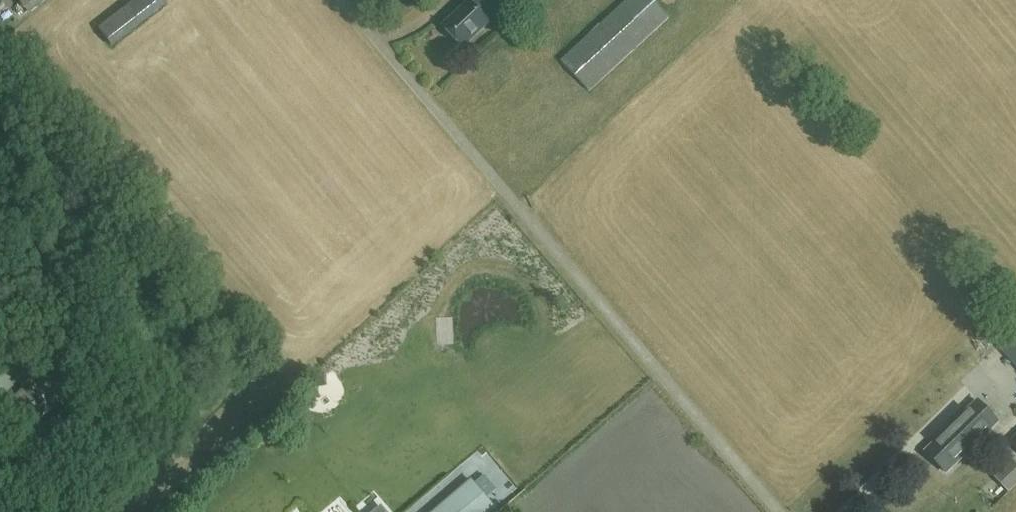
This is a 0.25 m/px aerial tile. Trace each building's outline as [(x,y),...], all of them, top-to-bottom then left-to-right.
[(23,9),(35,0),(16,0),(23,9)] [(166,4),(163,0),(134,0),(97,29),(110,45),(166,4)] [(488,1),(487,0),(469,0),(466,2),(468,4),(445,26),(462,45),(487,22),(477,11),(488,1)] [(669,17),(653,0),(628,0),(562,61),(589,91),(669,17)] [(0,411),(0,415),(19,436),(43,413),(22,391),(0,411)] [(945,471),(997,419),(979,401),(927,453),(945,471)] [(1012,459),(994,477),(1009,492),(1015,485),(1015,463),(1012,459)] [(497,509),(471,479),(433,511),(494,511),(497,509)]
